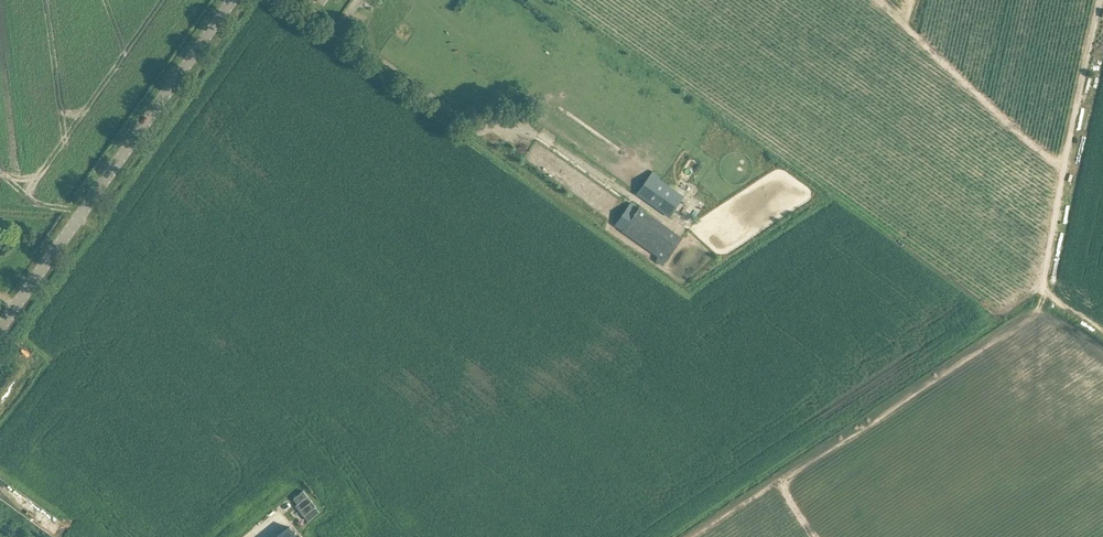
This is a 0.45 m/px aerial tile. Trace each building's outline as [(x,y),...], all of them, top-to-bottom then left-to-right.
[(659,180),(645,199),(670,217),(684,197),(659,180)] [(623,230),(622,230),(666,261),(683,238),(639,207),(639,208),(623,230)] [(316,506),(304,491),(294,499),(298,504),(296,506),(309,521),(320,512),(315,507),(316,506)] [(268,525),(253,536),(278,536),(268,525)]
